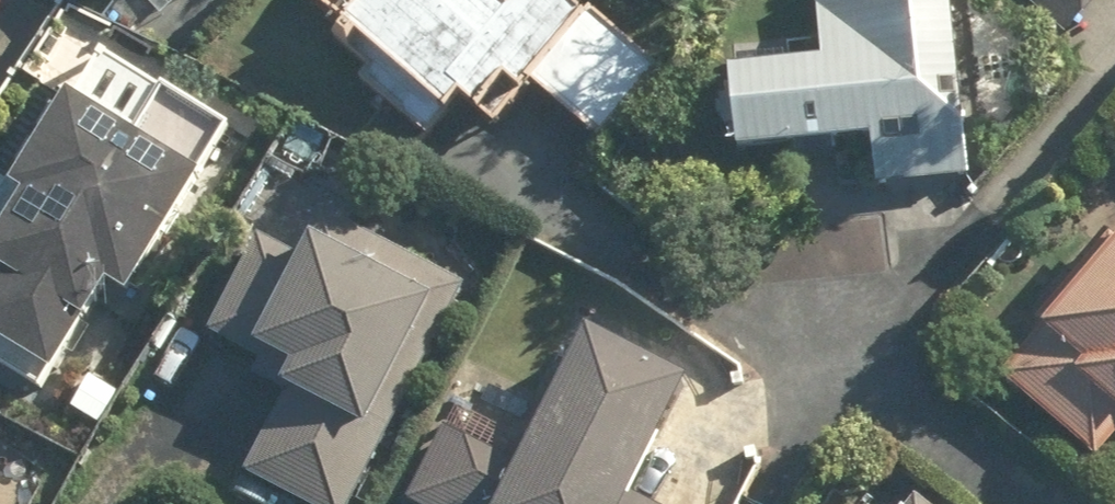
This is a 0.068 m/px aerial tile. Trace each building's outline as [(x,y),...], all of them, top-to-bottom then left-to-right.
[(302,18),(386,100),(359,128),(402,169),(456,113),(469,126),(493,102),(505,113),(526,91),(586,150),(649,85),(562,0),(518,0),(493,25),(468,0),(319,0),(302,18)] [(937,0),(810,0),(812,46),(710,52),(716,162),(863,154),(865,188),(947,184),(937,0)] [(1069,38),(1103,0),(1025,0),(1069,38)] [(46,382),(97,298),(119,311),(222,139),(85,56),(0,195),(0,355),(46,382)] [(283,503),(350,503),(458,288),(316,217),(241,367),(281,388),(235,480),(283,503)] [(986,386),(1076,469),(1114,428),(1114,247),(986,386)] [(405,503),(633,503),(625,500),(676,399),(572,347),(509,472),(439,437),(405,503)] [(902,491),(892,503),(918,503),(902,491)]
